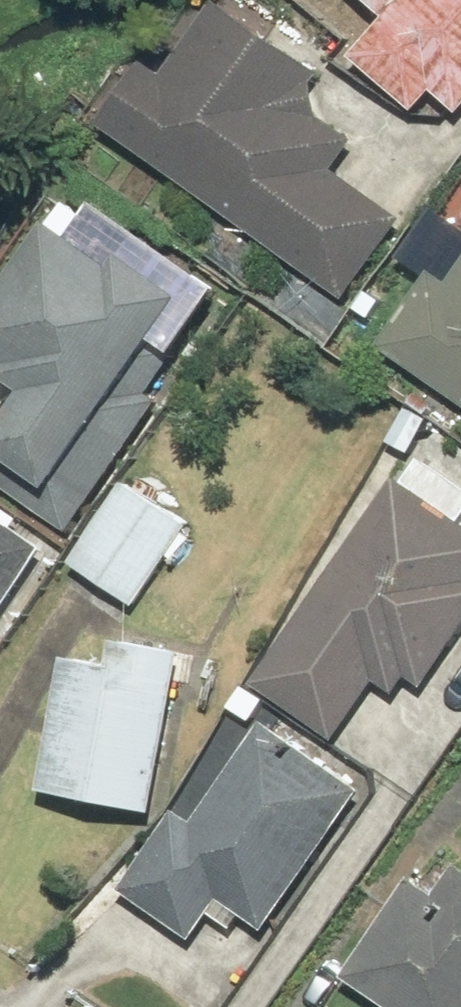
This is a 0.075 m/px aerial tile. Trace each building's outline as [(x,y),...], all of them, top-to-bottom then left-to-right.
[(100,121),(351,305),(410,224),(343,175),(370,138),(314,96),(333,70),(237,0),(218,0),(163,75),(144,61),(100,121)] [(460,123),(460,0),(377,0),(396,18),(359,56),(421,116),(437,99),(460,123)] [(213,294),(141,245),(134,256),(65,210),(0,307),(0,341),(50,375),(0,449),(0,487),(78,540),(195,367),(173,352),(213,294)] [(396,344),(460,392),(460,256),(396,344)] [(207,518),(145,474),(80,565),(142,610),(207,518)] [(420,678),(440,692),(460,659),(460,516),(403,478),(267,687),(347,739),(384,680),(408,696),(420,678)] [(0,514),(0,628),(52,547),(0,514)] [(164,812),(187,651),(123,641),(120,662),(79,656),(59,796),(164,812)] [(182,805),(128,888),(207,939),(228,906),(275,937),(374,787),(269,718),(203,819),(182,805)] [(446,893),(423,878),(358,977),(404,1006),(460,1006),(460,869),(446,893)]
